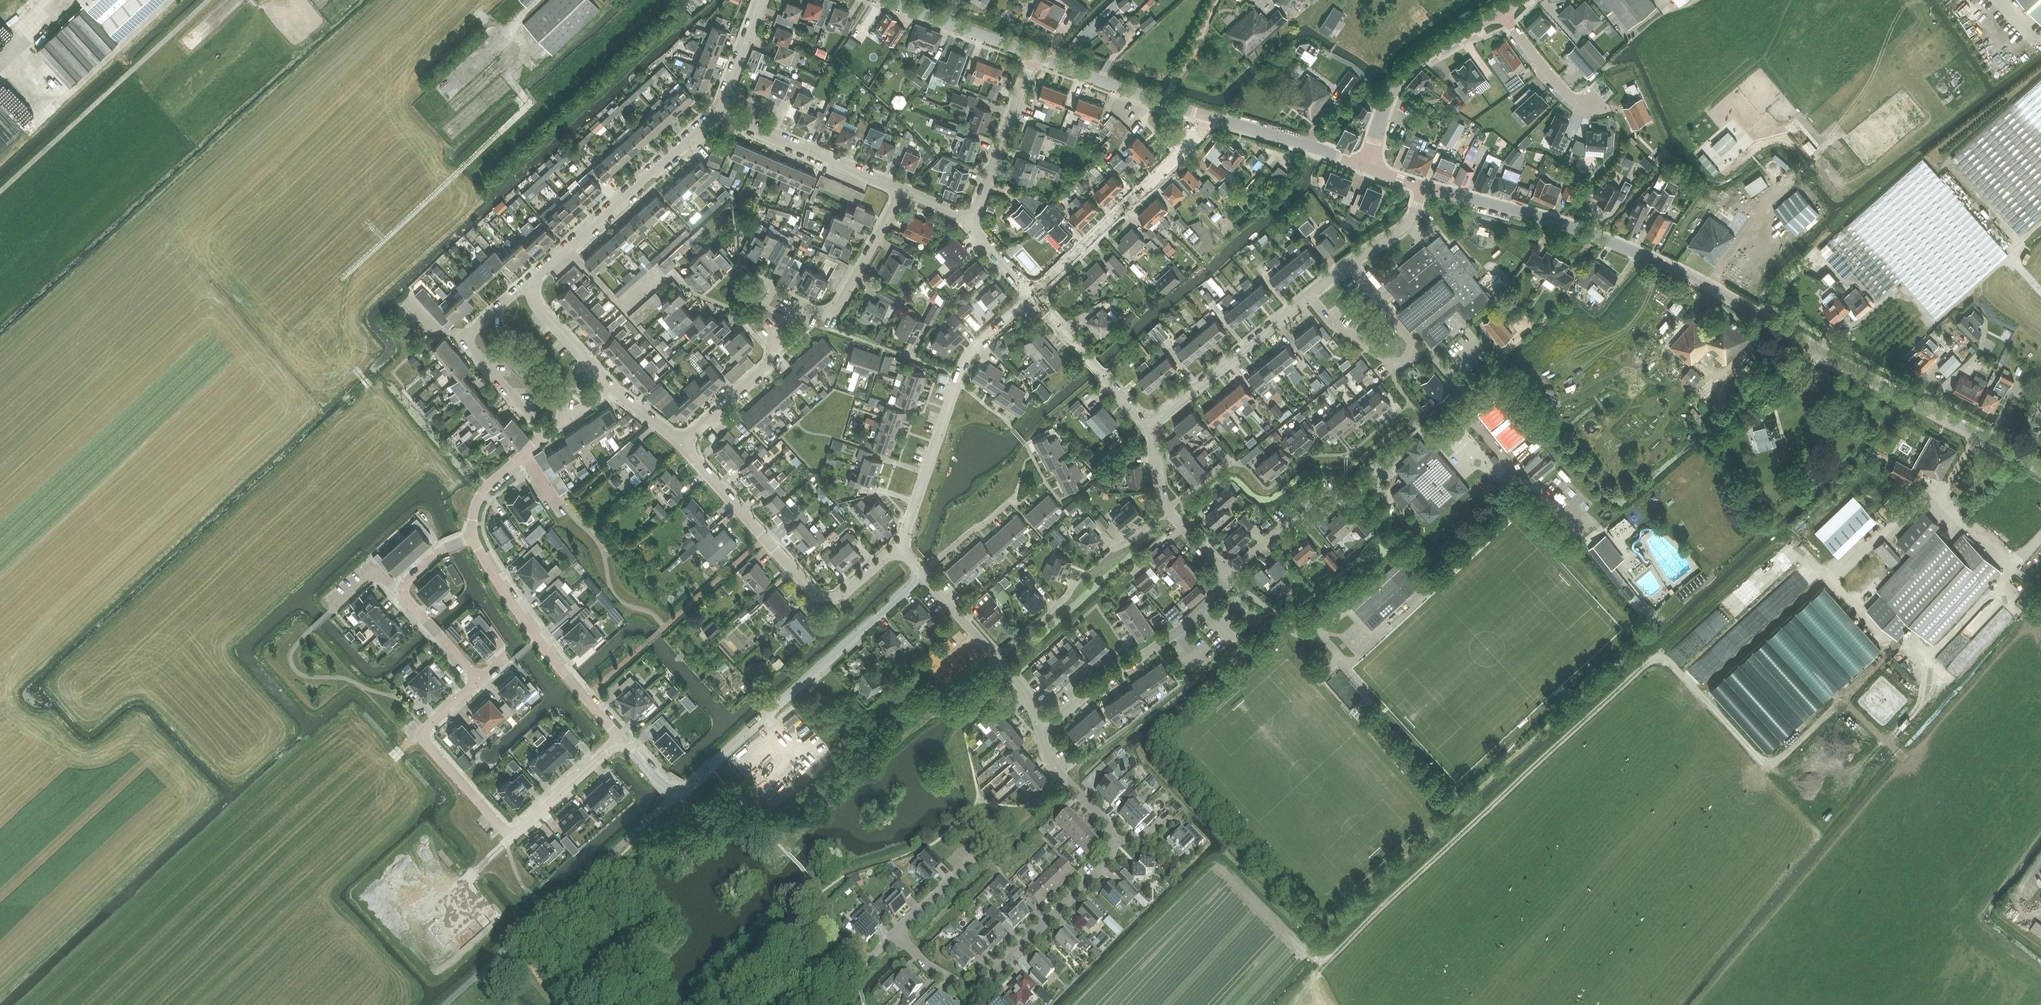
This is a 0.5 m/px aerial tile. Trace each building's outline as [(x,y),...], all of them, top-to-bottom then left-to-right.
[(101,22),(118,41),(162,0),(80,0),(101,22)] [(551,54),(552,55),(600,10),(591,0),(548,0),(523,24),(551,54)] [(816,20),(815,23),(821,25),(824,16),(830,0),(824,0),(822,5),(808,0),(802,15),(816,20)] [(831,0),(830,0),(824,16),(829,18),(825,28),(826,29),(832,32),(833,31),(836,24),(843,26),(848,11),(834,6),(836,2),(831,0)] [(1054,30),(1065,9),(1049,0),(1037,0),(1029,16),(1054,30)] [(1131,0),(1122,0),(1117,4),(1124,12),(1134,3),(1131,0)] [(1649,0),(1593,0),(1605,15),(1612,9),(1627,28),(1654,6),(1649,0)] [(2040,21),(2040,0),(2022,0),(2040,21)] [(778,13),(775,19),(791,25),(794,27),(796,21),(802,7),(787,1),(781,15),(778,13)] [(1589,28),(1600,19),(1584,1),(1574,10),(1569,5),(1559,14),(1569,26),(1568,27),(1573,33),(1584,23),(1589,28)] [(1334,6),(1319,30),(1328,36),(1344,13),(1334,6)] [(117,42),(84,7),(36,52),(68,87),(117,42)] [(1259,14),(1252,7),(1225,32),(1233,40),(1231,44),(1235,48),(1240,48),(1247,56),(1286,21),(1279,13),(1276,15),(1274,13),(1267,19),(1261,13),(1259,14)] [(1548,20),(1539,11),(1524,25),(1532,32),(1533,31),(1538,36),(1551,24),(1548,20)] [(893,45),(904,28),(894,22),(896,20),(885,13),(875,27),(876,28),(873,32),(880,37),(883,32),(886,34),(883,39),(893,45)] [(1114,15),(1108,20),(1097,30),(1106,40),(1117,31),(1117,30),(1123,24),(1122,22),(1123,21),(1120,18),(1118,20),(1114,15)] [(1145,32),(1157,21),(1151,15),(1139,25),(1145,32)] [(701,19),(694,25),(695,26),(696,28),(694,33),(701,36),(703,30),(698,28),(704,22),(703,20),(701,19)] [(791,25),(775,19),(773,25),(777,26),(771,41),(779,44),(779,43),(786,46),(792,32),(794,27),(791,26),(791,25)] [(852,21),(846,19),(841,32),(847,35),(852,21)] [(936,50),(942,33),(915,23),(906,48),(912,50),(914,43),(936,50)] [(1115,51),(1126,41),(1120,34),(1127,28),(1123,24),(1117,30),(1117,31),(1106,40),(1115,51)] [(712,26),(707,38),(722,43),(726,32),(712,26)] [(718,54),(722,43),(707,38),(703,48),(718,54)] [(1493,55),(1492,55),(1501,66),(1495,70),(1511,92),(1521,84),(1517,78),(1515,76),(1526,68),(1506,41),(1493,51),(1495,54),(1493,55)] [(1578,48),(1595,67),(1603,60),(1586,41),(1578,48)] [(697,46),(690,44),(686,42),(685,47),(688,48),(695,51),(697,46)] [(794,49),(786,46),(779,43),(779,44),(773,58),(788,64),(794,49)] [(1586,75),(1594,68),(1574,45),(1565,52),(1586,75)] [(713,66),(718,54),(703,48),(699,60),(713,66)] [(1542,60),(1549,53),(1544,48),(1537,55),(1542,60)] [(940,59),(934,74),(956,82),(966,55),(951,50),(946,62),(940,59)] [(769,56),(762,53),(758,63),(766,66),(769,56)] [(935,63),(926,56),(916,70),(925,77),(935,63)] [(1463,62),(1461,64),(1476,85),(1486,78),(1471,58),(1470,57),(1470,58),(1464,62),(1463,62)] [(1292,68),(1298,73),(1305,64),(1300,59),(1292,68)] [(713,66),(699,60),(696,66),(683,61),(680,60),(679,65),(681,66),(709,77),(713,66)] [(984,78),(989,65),(976,60),(971,73),(968,72),(965,79),(972,82),(974,75),(984,78)] [(766,66),(758,63),(754,72),(759,75),(753,89),(767,95),(769,91),(773,80),(762,75),(766,66)] [(1451,71),(1451,72),(1460,84),(1456,87),(1465,101),(1470,97),(1467,92),(1476,85),(1461,64),(1458,66),(1457,67),(1451,71)] [(663,65),(654,74),(657,77),(667,69),(663,65)] [(993,82),(991,89),(989,88),(986,97),(994,100),(1000,84),(997,83),(1002,69),(989,65),(984,78),(993,82)] [(705,89),(709,77),(681,66),(680,70),(686,73),(693,76),(690,82),(687,81),(686,85),(685,85),(689,90),(697,92),(700,86),(705,89)] [(1407,86),(1416,93),(1423,86),(1438,99),(1440,96),(1448,103),(1454,96),(1422,69),(1407,86)] [(1348,70),(1336,86),(1346,93),(1358,77),(1348,70)] [(1313,120),(1333,93),(1327,88),(1328,86),(1307,72),(1286,101),(1313,120)] [(657,77),(654,74),(645,82),(648,85),(657,77)] [(790,96),(796,80),(791,78),(789,82),(775,76),(773,80),(769,91),(783,97),(784,94),(790,96)] [(2020,234),(2040,216),(2040,78),(1951,158),(2020,234)] [(818,111),(816,115),(806,111),(812,96),(798,91),(802,82),(796,80),(790,96),(794,98),(791,105),(802,110),(796,124),(810,130),(812,127),(817,129),(824,113),(818,111)] [(648,85),(645,82),(636,90),(639,94),(648,85)] [(678,82),(669,90),(673,95),(684,107),(687,103),(689,105),(693,101),(692,99),(678,82)] [(1634,83),(1627,86),(1629,90),(1631,89),(1633,94),(1638,91),(1634,83)] [(1038,98),(1045,101),(1042,109),(1048,111),(1049,106),(1051,103),(1056,89),(1044,84),(1038,98)] [(1056,89),(1051,103),(1055,104),(1063,107),(1068,93),(1056,89)] [(639,94),(636,90),(627,98),(631,102),(639,94)] [(1539,95),(1535,91),(1530,96),(1526,91),(1515,101),(1519,106),(1517,108),(1528,120),(1530,118),(1531,120),(1537,115),(1536,113),(1541,108),(1547,102),(1540,95),(1539,95)] [(953,92),(947,104),(964,110),(965,104),(973,107),(976,100),(967,96),(967,97),(953,92)] [(673,95),(664,103),(675,115),(684,107),(673,95)] [(1074,112),(1081,114),(1077,125),(1083,127),(1085,121),(1086,116),(1092,102),(1080,97),(1074,112)] [(631,102),(627,98),(618,106),(617,105),(621,110),(631,102)] [(1623,106),(1633,128),(1634,128),(1634,127),(1647,121),(1642,111),(1647,108),(1642,98),(1623,106)] [(829,99),(824,113),(817,129),(822,131),(825,124),(839,130),(841,126),(843,121),(846,115),(832,109),(835,101),(834,101),(835,99),(834,99),(833,101),(829,99)] [(1092,102),(1086,116),(1099,121),(1104,106),(1092,102)] [(666,123),(675,115),(664,103),(655,111),(666,123)] [(621,110),(617,105),(614,108),(612,107),(607,111),(609,114),(612,118),(621,110)] [(1360,133),(1359,133),(1364,122),(1366,122),(1372,111),(1364,105),(1358,115),(1355,113),(1351,121),(1349,120),(1346,126),(1345,126),(1336,144),(1350,152),(1360,133)] [(990,111),(975,106),(969,124),(983,129),(990,111)] [(1048,111),(1045,119),(1049,121),(1054,107),(1049,106),(1048,111)] [(666,123),(655,111),(646,119),(657,131),(666,123)] [(612,118),(609,114),(600,122),(604,126),(612,118)] [(1109,128),(1117,118),(1113,114),(1104,124),(1109,128)] [(1569,121),(1555,115),(1545,136),(1553,140),(1550,147),(1562,152),(1569,138),(1563,135),(1569,121)] [(954,138),(956,134),(956,132),(964,135),(963,140),(958,138),(955,146),(954,145),(952,151),(964,155),(963,158),(970,160),(970,158),(973,159),(976,150),(979,151),(980,147),(977,146),(980,140),(967,135),(969,130),(958,126),(958,128),(954,126),(955,123),(948,120),(947,124),(933,119),(933,120),(929,118),(927,124),(931,126),(930,129),(954,138)] [(1113,132),(1122,122),(1117,118),(1109,128),(1113,132)] [(657,131),(646,119),(642,123),(639,119),(634,124),(648,139),(657,131)] [(860,119),(856,127),(843,121),(841,126),(839,130),(834,141),(849,147),(854,135),(859,137),(866,121),(860,119)] [(590,127),(592,129),(592,130),(595,134),(596,133),(598,135),(606,128),(604,126),(600,122),(599,121),(593,126),(592,125),(590,127)] [(881,139),(884,133),(884,131),(870,125),(871,124),(866,121),(859,137),(864,139),(864,140),(878,146),(881,139)] [(1450,121),(1446,130),(1452,133),(1456,124),(1450,121)] [(1118,136),(1126,126),(1122,122),(1113,132),(1118,136)] [(648,139),(634,124),(629,127),(633,131),(629,135),(639,147),(648,139)] [(1723,149),(1739,135),(1729,124),(1714,139),(1723,149)] [(1046,131),(1029,125),(1026,133),(1029,134),(1027,139),(1024,138),(1024,140),(1022,139),(1021,143),(1021,144),(1024,146),(1024,147),(1038,152),(1046,131)] [(1051,126),(1048,134),(1047,138),(1064,145),(1065,143),(1074,146),(1078,136),(1051,126)] [(1123,140),(1131,131),(1126,126),(1118,136),(1123,140)] [(1577,139),(1572,150),(1578,152),(1585,153),(1586,147),(1607,148),(1607,144),(1611,145),(1612,136),(1608,135),(1608,131),(1601,131),(1601,129),(1594,129),(1594,130),(1587,130),(1586,142),(1583,142),(1577,139)] [(595,134),(592,130),(583,138),(586,142),(595,134)] [(629,135),(625,131),(616,139),(630,155),(639,147),(629,135)] [(907,131),(904,138),(898,153),(903,155),(899,164),(913,170),(920,155),(906,149),(910,140),(911,135),(907,131)] [(898,153),(904,138),(899,135),(894,145),(888,142),(890,137),(889,135),(884,133),(881,139),(878,146),(875,154),(889,159),(891,155),(896,157),(898,153)] [(1434,155),(1433,155),(1424,151),(1428,141),(1415,135),(1402,165),(1417,171),(1418,170),(1426,173),(1434,155)] [(1118,152),(1109,160),(1119,171),(1128,163),(1132,158),(1135,156),(1146,145),(1137,136),(1126,146),(1132,152),(1124,159),(1118,152)] [(1217,155),(1219,157),(1229,145),(1219,137),(1205,154),(1213,160),(1217,155)] [(1436,150),(1444,153),(1450,141),(1441,137),(1436,150)] [(586,142),(583,138),(570,149),(574,153),(586,142)] [(630,155),(616,139),(613,141),(616,146),(611,151),(621,163),(630,155)] [(1478,152),(1480,142),(1472,140),(1470,150),(1478,152)] [(715,142),(713,148),(723,153),(726,147),(715,142)] [(737,170),(747,147),(735,142),(729,156),(736,159),(732,168),(737,170)] [(1146,145),(1135,156),(1144,165),(1155,155),(1146,145)] [(1219,157),(1222,159),(1225,162),(1224,164),(1226,166),(1228,164),(1232,168),(1244,154),(1236,148),(1234,150),(1229,145),(1219,157)] [(1706,146),(1699,151),(1713,170),(1720,165),(1706,146)] [(752,165),(758,152),(747,147),(737,170),(741,172),(745,162),(752,165)] [(1489,147),(1487,154),(1502,159),(1504,152),(1489,147)] [(1515,147),(1505,160),(1511,165),(1521,152),(1515,147)] [(721,158),(723,153),(713,148),(710,154),(721,158)] [(578,158),(574,153),(570,149),(562,157),(557,152),(554,155),(558,160),(562,164),(571,156),(575,161),(578,158)] [(1638,159),(1634,158),(1635,153),(1625,149),(1618,168),(1634,173),(1638,159)] [(621,163),(611,151),(602,159),(612,171),(621,163)] [(1648,151),(1642,156),(1647,162),(1653,157),(1648,151)] [(759,180),(769,157),(758,152),(752,165),(759,168),(755,178),(753,184),(757,186),(759,180)] [(1255,155),(1248,163),(1256,169),(1267,157),(1261,152),(1257,157),(1255,155)] [(719,164),(721,158),(710,154),(708,160),(719,164)] [(1219,180),(1226,172),(1217,164),(1222,159),(1219,157),(1217,155),(1213,160),(1207,167),(1219,177),(1217,179),(1219,180)] [(1434,175),(1448,181),(1456,162),(1441,156),(1439,161),(1434,175)] [(1468,186),(1475,170),(1474,170),(1475,167),(1472,166),(1475,160),(1466,156),(1454,180),(1468,186)] [(775,175),(781,161),(769,157),(759,180),(764,182),(768,172),(775,175)] [(943,157),(933,165),(944,169),(940,180),(948,183),(962,188),(968,171),(965,170),(967,165),(943,157)] [(1038,164),(1019,157),(1011,178),(1012,178),(1011,180),(1021,184),(1021,182),(1031,185),(1038,166),(1057,172),(1059,166),(1040,159),(1038,164)] [(1132,158),(1128,163),(1131,167),(1136,162),(1132,158)] [(2008,254),(2004,249),(2011,242),(1993,222),(1998,217),(1990,207),(1985,212),(1948,171),(1940,178),(1922,158),(1819,250),(1845,279),(1852,273),(1878,301),(1902,280),(1936,318),(2008,254)] [(544,163),(549,169),(553,172),(562,164),(558,160),(554,164),(549,159),(544,163)] [(603,179),(612,171),(602,159),(590,171),(597,178),(600,176),(603,179)] [(1487,191),(1499,165),(1485,159),(1473,185),(1487,191)] [(716,170),(719,164),(708,160),(705,165),(716,170)] [(783,190),(793,166),(781,161),(775,175),(782,178),(778,188),(783,190)] [(691,170),(701,181),(710,173),(700,162),(691,170)] [(798,185),(804,171),(793,166),(783,190),(787,191),(791,182),(798,185)] [(1107,181),(1094,166),(1091,169),(1114,194),(1124,186),(1120,182),(1123,180),(1117,174),(1115,176),(1113,174),(1107,181)] [(724,180),(728,171),(723,168),(719,178),(724,180)] [(1217,187),(1208,178),(1204,182),(1200,178),(1199,179),(1188,168),(1179,177),(1190,188),(1195,183),(1208,196),(1217,187)] [(553,172),(549,169),(541,177),(544,180),(553,172)] [(1114,194),(1091,169),(1086,174),(1099,188),(1095,192),(1105,203),(1114,194)] [(1762,169),(1746,180),(1753,190),(1770,179),(1762,169)] [(705,185),(701,181),(691,170),(682,178),(693,189),(696,193),(705,185)] [(1326,183),(1326,184),(1327,184),(1346,192),(1342,200),(1349,203),(1354,191),(1348,189),(1352,179),(1352,178),(1351,178),(1345,176),(1345,175),(1344,175),(1340,173),(1339,173),(1333,170),(1332,170),(1331,171),(1331,172),(1329,171),(1326,178),(1328,179),(1326,183)] [(594,181),(597,178),(590,171),(586,174),(578,181),(592,197),(601,189),(594,181)] [(804,171),(798,185),(805,188),(801,198),(806,200),(816,176),(804,171)] [(714,175),(710,180),(718,189),(723,185),(714,175)] [(821,187),(826,177),(820,175),(816,185),(821,187)] [(1510,199),(1518,183),(1498,175),(1491,192),(1510,199)] [(544,180),(541,177),(532,185),(535,188),(544,180)] [(827,190),(832,180),(826,177),(821,187),(827,190)] [(1540,177),(1536,187),(1531,198),(1553,208),(1561,189),(1550,185),(1551,182),(1540,177)] [(689,193),(693,189),(682,178),(673,186),(684,197),(688,202),(693,198),(689,193)] [(833,192),(837,182),(832,180),(827,190),(833,192)] [(1598,186),(1593,196),(1600,199),(1597,202),(1609,209),(1615,198),(1622,201),(1631,184),(1625,180),(1619,190),(1607,184),(1604,189),(1598,186)] [(583,206),(592,197),(578,181),(568,189),(573,194),(583,206)] [(1233,190),(1224,181),(1217,189),(1225,197),(1233,190)] [(838,195),(843,185),(837,182),(833,192),(838,195)] [(1079,182),(1074,187),(1081,194),(1086,190),(1079,182)] [(1531,182),(1529,188),(1519,184),(1517,189),(1516,189),(1512,200),(1525,205),(1527,205),(1535,184),(1531,182)] [(1668,182),(1661,193),(1654,206),(1665,212),(1678,187),(1668,182)] [(1173,183),(1164,192),(1174,203),(1183,194),(1173,183)] [(1566,184),(1561,196),(1567,198),(1572,187),(1566,184)] [(535,188),(532,185),(521,194),(524,198),(535,188)] [(843,197),(848,187),(843,185),(838,195),(843,197)] [(1358,193),(1354,205),(1360,207),(1361,206),(1373,211),(1374,211),(1376,205),(1378,206),(1382,198),(1380,197),(1382,192),(1382,191),(1374,188),(1374,187),(1373,187),(1369,186),(1369,185),(1368,185),(1368,186),(1364,195),(1358,193)] [(675,205),(684,197),(673,186),(664,194),(675,205)] [(849,199),(854,189),(848,187),(843,197),(849,199)] [(1798,188),(1774,209),(1795,233),(1819,213),(1798,188)] [(1654,206),(1661,193),(1654,189),(1647,202),(1654,206)] [(727,191),(717,199),(721,203),(730,195),(727,191)] [(574,214),(583,206),(573,194),(564,202),(574,214)] [(519,196),(508,207),(512,211),(523,201),(519,196)] [(646,205),(657,216),(661,221),(670,212),(655,196),(646,205)] [(1075,197),(1072,200),(1090,218),(1099,209),(1089,198),(1082,204),(1075,197)] [(1157,197),(1148,206),(1165,225),(1167,223),(1168,222),(1161,214),(1168,209),(1157,197)] [(721,203),(717,199),(709,207),(713,211),(721,203)] [(1040,211),(1048,203),(1047,202),(1043,206),(1035,199),(1026,207),(1022,203),(1011,213),(1032,236),(1035,234),(1050,219),(1046,215),(1045,216),(1040,211)] [(1196,206),(1205,216),(1215,206),(1208,199),(1204,204),(1202,201),(1196,206)] [(1072,200),(1068,204),(1072,209),(1073,207),(1076,210),(1069,216),(1080,227),(1090,218),(1072,200)] [(1638,231),(1646,213),(1649,205),(1638,200),(1635,207),(1633,206),(1628,217),(1630,218),(1626,226),(1638,231)] [(566,222),(574,214),(564,202),(560,206),(555,201),(551,205),(555,210),(566,222)] [(1065,209),(1057,201),(1054,205),(1061,213),(1065,209)] [(860,204),(856,202),(852,211),(851,215),(863,220),(870,223),(875,214),(863,209),(864,206),(860,204)] [(704,212),(700,215),(704,219),(713,211),(709,207),(706,203),(701,208),(704,212)] [(1061,221),(1065,217),(1059,211),(1054,206),(1048,203),(1040,211),(1045,216),(1046,215),(1050,219),(1035,234),(1041,241),(1050,233),(1061,245),(1062,244),(1068,238),(1073,234),(1061,221)] [(1212,211),(1217,216),(1224,209),(1218,204),(1212,211)] [(566,222),(555,210),(551,205),(540,215),(544,221),(548,224),(549,223),(556,230),(566,222)] [(648,224),(657,216),(646,205),(638,213),(648,224)] [(1165,225),(1148,206),(1138,215),(1149,227),(1154,222),(1160,229),(1164,226),(1165,225)] [(845,208),(841,217),(842,218),(840,221),(852,226),(859,229),(863,220),(851,215),(852,211),(845,208)] [(1672,220),(1664,216),(1658,212),(1655,219),(1646,235),(1658,241),(1663,232),(1665,233),(1672,220)] [(639,232),(648,224),(638,213),(629,221),(639,232)] [(848,235),(852,226),(840,221),(842,218),(841,217),(834,214),(829,226),(848,235)] [(1697,230),(1687,246),(1716,265),(1736,235),(1707,214),(1697,230)] [(704,219),(700,215),(691,223),(695,227),(704,219)] [(933,226),(911,216),(904,233),(925,242),(933,226)] [(1174,221),(1183,230),(1188,225),(1179,216),(1174,221)] [(1308,219),(1299,226),(1307,235),(1315,228),(1308,219)] [(528,221),(524,225),(545,248),(555,239),(544,228),(545,226),(541,221),(534,228),(528,221)] [(630,240),(639,232),(629,221),(620,229),(630,240)] [(790,233),(794,235),(796,230),(797,230),(799,226),(795,224),(790,233)] [(1346,241),(1332,224),(1320,234),(1323,238),(1317,243),(1326,254),(1335,246),(1336,248),(1346,241)] [(545,248),(524,225),(519,228),(526,236),(527,235),(532,239),(526,245),(531,252),(535,256),(545,248)] [(702,226),(696,232),(698,235),(705,229),(702,226)] [(823,239),(830,242),(831,242),(833,239),(844,244),(844,243),(849,245),(851,241),(846,239),(848,235),(829,226),(823,239)] [(687,227),(676,237),(679,240),(690,230),(687,227)] [(755,258),(758,251),(765,240),(762,238),(765,231),(757,227),(749,240),(747,239),(742,248),(747,250),(746,253),(755,258)] [(1157,235),(1150,228),(1145,232),(1161,248),(1167,243),(1158,234),(1157,235)] [(622,248),(630,240),(620,229),(611,237),(622,248)] [(1144,242),(1132,229),(1126,234),(1128,236),(1118,245),(1129,256),(1144,242)] [(796,230),(794,235),(802,240),(805,235),(797,230),(796,230)] [(758,251),(767,256),(777,238),(765,231),(762,238),(765,240),(758,251)] [(698,235),(696,232),(686,241),(689,243),(698,235)] [(903,237),(893,232),(890,238),(900,242),(903,237)] [(954,236),(942,246),(937,251),(945,260),(943,262),(948,267),(967,251),(954,236)] [(1454,253),(1439,236),(1427,246),(1425,244),(1424,245),(1426,246),(1408,261),(1410,264),(1385,284),(1404,307),(1397,312),(1411,329),(1414,326),(1431,347),(1450,332),(1441,320),(1456,308),(1465,319),(1468,316),(1469,318),(1491,299),(1472,275),(1478,270),(1460,248),(1454,253)] [(613,256),(622,248),(611,237),(602,245),(613,256)] [(679,240),(676,237),(667,245),(670,248),(679,240)] [(521,261),(505,243),(501,238),(498,241),(502,246),(508,253),(502,258),(505,262),(504,262),(511,270),(521,261)] [(767,256),(776,261),(782,250),(785,251),(789,244),(777,238),(767,256)] [(1068,238),(1062,244),(1067,250),(1073,244),(1068,238)] [(851,246),(849,245),(844,243),(844,244),(833,239),(831,242),(830,242),(827,250),(835,254),(836,251),(847,256),(851,246)] [(1150,239),(1146,244),(1145,245),(1146,247),(1143,250),(1150,258),(1159,249),(1158,248),(1159,248),(1150,239)] [(531,252),(526,245),(522,241),(514,247),(508,240),(505,243),(521,261),(531,252)] [(691,246),(689,243),(686,241),(677,249),(679,252),(681,255),(691,246)] [(1307,265),(1316,257),(1307,246),(1301,251),(1294,241),(1290,244),(1307,265)] [(721,244),(713,251),(714,251),(711,253),(719,262),(725,269),(733,262),(724,252),(727,250),(721,244)] [(1307,265),(1290,244),(1284,248),(1289,254),(1285,257),(1289,262),(1297,272),(1307,265)] [(604,264),(613,256),(602,245),(593,253),(604,264)] [(670,248),(667,245),(658,253),(661,257),(670,248)] [(714,251),(713,251),(708,245),(698,254),(712,269),(719,262),(711,253),(714,251)] [(1015,251),(1011,246),(1006,249),(1011,254),(1015,251)] [(495,271),(504,262),(505,262),(502,258),(495,250),(488,257),(482,250),(478,253),(495,271)] [(772,267),(781,272),(787,261),(790,263),(794,256),(785,251),(782,250),(776,261),(772,267)] [(1545,278),(1559,257),(1555,255),(1555,256),(1547,251),(1542,258),(1533,252),(1526,264),(1535,270),(1534,271),(1545,278)] [(482,262),(475,268),(485,280),(495,271),(478,253),(476,255),(482,262)] [(595,273),(604,264),(593,253),(584,261),(595,273)] [(661,257),(658,253),(650,261),(653,265),(661,257)] [(877,271),(887,276),(886,278),(896,284),(906,266),(910,268),(914,260),(901,253),(897,260),(890,256),(885,264),(882,262),(877,271)] [(637,265),(641,269),(644,273),(653,265),(650,261),(642,254),(637,259),(640,263),(637,265)] [(712,269),(698,254),(689,263),(694,268),(694,269),(696,267),(705,276),(712,269)] [(1119,260),(1114,254),(1106,261),(1109,264),(1105,268),(1098,261),(1088,271),(1091,274),(1084,281),(1095,293),(1102,286),(1098,282),(1108,272),(1107,271),(1112,266),(1120,276),(1126,271),(1117,262),(1119,260)] [(666,274),(674,267),(676,265),(668,257),(658,267),(666,274)] [(1562,259),(1559,257),(1545,278),(1557,285),(1557,284),(1567,290),(1574,278),(1565,272),(1569,265),(1561,260),(1562,259)] [(839,259),(837,264),(846,269),(849,264),(839,259)] [(1272,267),(1276,264),(1271,259),(1267,262),(1272,267)] [(1589,266),(1578,281),(1586,287),(1592,279),(1607,290),(1617,276),(1595,259),(1589,266)] [(799,267),(790,263),(787,261),(781,272),(777,279),(786,284),(787,283),(791,285),(793,282),(796,276),(795,275),(799,267)] [(959,268),(946,279),(944,280),(952,288),(954,285),(957,289),(965,281),(970,287),(982,277),(982,278),(989,272),(983,265),(982,267),(976,261),(963,272),(959,268)] [(1288,280),(1297,272),(1289,262),(1279,269),(1288,280)] [(583,273),(575,264),(569,269),(577,279),(583,273)] [(694,269),(694,268),(686,275),(683,278),(689,284),(696,291),(701,286),(703,289),(711,282),(705,276),(696,267),(694,269)] [(462,268),(460,270),(476,288),(485,280),(475,268),(468,274),(462,268)] [(806,292),(816,274),(804,268),(801,274),(798,273),(796,276),(793,282),(798,284),(797,287),(806,292)] [(577,279),(569,269),(565,273),(574,282),(577,279)] [(644,273),(641,269),(635,274),(634,273),(633,274),(630,271),(628,273),(635,281),(644,273)] [(1279,288),(1288,280),(1279,269),(1270,277),(1279,288)] [(466,297),(476,288),(460,270),(456,273),(463,280),(456,286),(459,289),(463,293),(466,297)] [(1172,272),(1158,284),(1165,292),(1179,279),(1172,272)] [(574,282),(565,273),(556,282),(564,291),(569,287),(574,282)] [(635,281),(628,273),(627,273),(623,277),(627,281),(623,285),(626,289),(635,281)] [(929,281),(934,286),(943,279),(937,273),(929,281)] [(449,278),(453,283),(458,279),(454,274),(449,278)] [(823,288),(824,286),(827,280),(816,274),(806,292),(815,297),(821,286),(823,288)] [(1246,278),(1244,280),(1261,302),(1271,294),(1262,283),(1256,289),(1246,278)] [(1261,302),(1244,280),(1239,285),(1248,295),(1243,299),(1252,309),(1261,302)] [(667,285),(667,286),(674,294),(680,289),(672,281),(667,285)] [(1006,294),(996,283),(981,296),(991,308),(1006,294)] [(564,291),(558,297),(566,306),(586,288),(582,284),(573,292),(569,287),(564,291)] [(626,289),(623,285),(619,289),(618,288),(613,292),(618,297),(626,289)] [(1826,306),(1822,309),(1835,323),(1851,309),(1860,317),(1872,306),(1869,303),(1872,300),(1867,294),(1864,297),(1855,287),(1842,299),(1839,295),(1838,296),(1835,292),(1831,292),(1824,299),(1823,303),(1826,306)] [(418,300),(426,292),(422,288),(414,295),(418,300)] [(574,315),(585,305),(581,300),(590,292),(586,288),(566,306),(574,315)] [(463,293),(459,289),(452,295),(450,293),(447,295),(463,313),(473,305),(466,297),(463,293)] [(1209,302),(1214,298),(1208,290),(1203,294),(1209,302)] [(660,303),(667,311),(668,310),(670,312),(679,304),(685,299),(678,291),(669,299),(667,297),(662,301),(660,303)] [(883,291),(879,299),(876,304),(869,301),(859,319),(867,323),(870,317),(879,322),(883,314),(888,317),(895,305),(897,307),(901,301),(883,291)] [(422,304),(430,296),(426,292),(418,300),(422,304)] [(654,293),(650,297),(657,306),(660,303),(662,301),(656,294),(654,293)] [(1229,293),(1225,296),(1230,302),(1233,299),(1229,293)] [(454,322),(463,313),(447,295),(444,298),(451,305),(444,311),(443,311),(446,314),(450,318),(454,322)] [(1202,295),(1197,299),(1203,307),(1209,303),(1202,295)] [(426,308),(434,301),(430,296),(422,304),(426,308)] [(1225,306),(1230,302),(1225,296),(1221,300),(1221,301),(1217,304),(1218,306),(1222,302),(1225,306)] [(646,301),(653,309),(657,306),(650,297),(646,301)] [(1243,317),(1252,309),(1243,299),(1234,307),(1243,317)] [(430,313),(438,305),(434,301),(426,308),(430,313)] [(582,324),(602,306),(598,301),(590,309),(585,305),(574,315),(582,324)] [(653,309),(646,301),(641,305),(648,314),(653,309)] [(965,302),(956,310),(966,321),(975,313),(965,302)] [(1133,319),(1141,310),(1133,302),(1124,312),(1133,319)] [(933,303),(923,320),(931,324),(940,307),(933,303)] [(661,316),(670,326),(686,312),(679,304),(670,312),(668,310),(667,311),(661,316)] [(434,317),(442,309),(438,305),(430,313),(434,317)] [(590,333),(601,323),(597,318),(606,310),(602,306),(582,324),(590,333)] [(1233,325),(1243,317),(1234,307),(1224,314),(1233,325)] [(908,308),(906,313),(895,333),(909,340),(913,333),(917,335),(924,323),(914,317),(916,315),(913,311),(908,308)] [(438,321),(446,314),(443,311),(444,311),(442,309),(434,317),(438,321)] [(1115,323),(1103,309),(1088,322),(1101,336),(1115,323)] [(1977,327),(1985,320),(1974,309),(1966,317),(1964,315),(1956,323),(1974,341),(1982,333),(1977,327)] [(1658,319),(1663,322),(1668,315),(1663,311),(1658,319)] [(683,327),(692,319),(686,312),(670,326),(679,335),(684,330),(685,330),(683,327)] [(1741,332),(1742,331),(1722,312),(1706,331),(1693,320),(1670,347),(1690,365),(1692,363),(1696,359),(1705,347),(1725,365),(1727,364),(1748,339),(1741,332)] [(621,313),(614,319),(606,327),(601,323),(590,333),(598,342),(618,324),(619,325),(626,319),(621,313)] [(640,322),(632,313),(628,317),(635,325),(640,322)] [(442,325),(450,318),(446,314),(438,321),(442,325)] [(695,330),(705,321),(698,314),(692,319),(683,327),(685,330),(684,330),(691,338),(697,332),(695,330)] [(964,325),(954,314),(948,320),(953,325),(945,333),(939,330),(931,345),(946,352),(963,337),(958,331),(964,325)] [(711,315),(705,321),(695,330),(697,332),(704,339),(710,334),(707,332),(717,323),(711,315)] [(723,317),(717,323),(707,332),(710,334),(717,341),(723,336),(721,333),(730,325),(723,317)] [(1199,320),(1215,339),(1225,331),(1216,320),(1209,325),(1207,323),(1207,322),(1203,317),(1199,320)] [(1492,335),(1501,328),(1493,317),(1484,324),(1492,335)] [(1206,347),(1215,339),(1199,320),(1196,323),(1200,328),(1201,328),(1203,330),(1196,336),(1206,347)] [(1160,322),(1153,328),(1164,341),(1171,335),(1160,322)] [(637,326),(643,332),(646,329),(640,323),(637,326)] [(1314,323),(1304,331),(1323,354),(1328,360),(1332,357),(1317,339),(1322,335),(1326,340),(1331,336),(1322,326),(1318,329),(1314,323)] [(731,351),(746,338),(736,327),(729,333),(732,336),(730,338),(728,336),(722,342),(731,351)] [(611,356),(622,345),(618,341),(626,333),(622,328),(602,347),(611,356)] [(1164,341),(1153,328),(1147,332),(1158,345),(1164,341)] [(1510,339),(1501,328),(1492,335),(1501,346),(1510,339)] [(655,339),(646,329),(643,332),(652,342),(655,339)] [(1941,331),(1939,333),(1935,329),(1928,337),(1926,335),(1924,336),(1904,356),(1922,372),(1939,355),(1934,351),(1945,338),(1947,336),(1941,331)] [(1323,354),(1304,331),(1295,339),(1304,350),(1309,345),(1318,358),(1323,354)] [(1024,344),(1032,353),(1029,356),(1033,361),(1051,345),(1047,340),(1045,341),(1037,332),(1024,344)] [(1206,347),(1196,336),(1189,341),(1187,339),(1189,338),(1184,332),(1180,335),(1196,355),(1206,347)] [(1187,363),(1196,355),(1180,335),(1176,338),(1181,344),(1181,343),(1184,346),(1177,351),(1187,363)] [(435,351),(441,358),(452,348),(444,337),(425,353),(428,357),(435,351)] [(658,337),(655,339),(652,342),(660,351),(663,349),(658,343),(661,341),(658,337)] [(812,347),(827,364),(830,367),(834,364),(830,360),(832,359),(826,352),(832,348),(822,337),(812,347)] [(742,360),(750,369),(754,365),(744,354),(753,346),(746,338),(731,351),(740,362),(742,360)] [(1003,339),(998,346),(1003,350),(1009,343),(1003,339)] [(645,340),(639,346),(619,365),(627,373),(638,363),(634,358),(642,351),(648,344),(645,340)] [(619,365),(639,346),(635,342),(626,350),(622,345),(611,356),(619,365)] [(1051,345),(1033,361),(1026,367),(1030,372),(1040,363),(1049,372),(1062,360),(1054,351),(1055,350),(1051,345)] [(1287,346),(1277,354),(1299,380),(1302,377),(1293,365),(1298,361),(1295,357),(1296,357),(1287,346)] [(821,368),(827,364),(812,347),(801,356),(811,367),(816,362),(821,368)] [(860,373),(867,351),(853,347),(849,360),(856,362),(853,370),(860,373)] [(439,370),(442,373),(461,357),(452,348),(441,358),(446,364),(439,370)] [(1157,364),(1166,376),(1177,368),(1160,348),(1156,351),(1161,357),(1162,356),(1164,359),(1157,364)] [(669,355),(663,349),(660,351),(666,357),(669,355)] [(694,352),(700,359),(703,356),(697,349),(694,352)] [(674,366),(685,355),(681,350),(672,358),(671,357),(668,360),(674,366)] [(876,369),(880,356),(867,351),(860,373),(867,375),(870,367),(876,369)] [(658,353),(652,359),(656,363),(659,360),(662,357),(658,353)] [(1294,384),(1299,380),(1277,354),(1268,361),(1277,372),(1282,368),(1294,384)] [(710,359),(715,365),(718,362),(713,356),(710,359)] [(805,371),(811,367),(801,356),(790,366),(794,370),(794,369),(806,382),(811,377),(805,371)] [(452,370),(457,377),(458,377),(461,374),(462,375),(470,368),(461,357),(442,373),(445,376),(452,370)] [(1354,362),(1356,365),(1362,372),(1368,367),(1360,357),(1354,362)] [(655,364),(651,360),(642,368),(638,363),(627,373),(635,382),(655,364)] [(663,364),(659,360),(656,363),(655,364),(635,382),(643,391),(654,381),(650,376),(663,364)] [(742,360),(740,362),(737,364),(745,373),(750,369),(742,360)] [(1166,376),(1157,364),(1150,369),(1148,367),(1149,366),(1144,361),(1141,364),(1157,384),(1166,376)] [(1276,373),(1277,372),(1268,361),(1259,369),(1268,379),(1268,380),(1277,392),(1281,389),(1276,382),(1280,378),(1276,373)] [(724,369),(718,362),(715,365),(721,371),(724,369)] [(741,377),(745,373),(737,364),(733,368),(741,377)] [(984,388),(996,369),(989,364),(985,372),(978,368),(971,380),(984,388)] [(1147,391),(1157,384),(1141,364),(1137,367),(1141,372),(1142,372),(1144,375),(1138,380),(1147,391)] [(706,381),(714,391),(725,382),(710,365),(705,370),(711,377),(706,381)] [(823,369),(827,374),(832,370),(827,365),(823,369)] [(1362,372),(1356,365),(1348,372),(1357,382),(1365,376),(1362,372)] [(1702,376),(1691,367),(1683,377),(1694,386),(1702,376)] [(901,368),(899,373),(897,372),(895,378),(922,387),(923,383),(922,383),(924,376),(901,368)] [(809,386),(806,382),(794,369),(794,370),(783,379),(793,390),(798,385),(803,391),(809,386)] [(997,396),(1001,388),(1004,384),(998,380),(1002,373),(996,369),(984,388),(996,396),(997,396)] [(1268,380),(1268,379),(1259,369),(1249,377),(1264,394),(1269,390),(1273,395),(1277,392),(1268,380)] [(1332,379),(1324,370),(1318,375),(1325,384),(1332,379)] [(1986,388),(1977,404),(1993,412),(2001,396),(2004,397),(2009,387),(2014,378),(2001,372),(1997,381),(1992,391),(1986,388)] [(470,384),(462,375),(461,374),(458,377),(457,377),(449,384),(455,391),(448,397),(451,400),(470,384)] [(1450,392),(1435,374),(1422,384),(1437,402),(1450,392)] [(1961,374),(1957,381),(1952,390),(1975,402),(1980,394),(1987,380),(1975,374),(1972,380),(1961,374)] [(1042,376),(1033,385),(1049,400),(1058,390),(1042,376)] [(922,387),(895,378),(893,384),(895,385),(894,389),(917,397),(920,389),(921,390),(922,387)] [(1344,383),(1340,378),(1334,384),(1337,388),(1342,383),(1343,385),(1344,385),(1344,384),(1344,383)] [(714,391),(706,381),(700,386),(694,379),(689,384),(704,401),(714,391)] [(788,394),(793,390),(783,379),(773,388),(788,405),(793,400),(788,394)] [(693,410),(684,400),(679,405),(659,383),(645,394),(654,404),(656,402),(673,421),(679,416),(682,420),(693,410)] [(1242,383),(1232,390),(1259,423),(1262,421),(1253,410),(1256,408),(1252,403),(1249,405),(1245,399),(1251,394),(1242,383)] [(461,397),(467,404),(478,394),(470,384),(451,400),(454,403),(461,397)] [(693,410),(704,401),(689,384),(684,389),(690,395),(684,400),(693,410)] [(1370,397),(1382,413),(1391,406),(1384,397),(1388,393),(1381,384),(1376,388),(1378,390),(1370,397)] [(1006,408),(1018,389),(1011,385),(1007,392),(1001,388),(997,396),(996,396),(993,400),(1006,408)] [(782,410),(788,405),(773,388),(762,398),(772,408),(777,404),(782,410)] [(915,404),(917,397),(894,389),(892,394),(898,396),(896,402),(915,408),(916,404),(915,404)] [(1018,389),(1006,408),(1019,417),(1027,404),(1021,401),(1025,393),(1018,389)] [(1259,423),(1232,390),(1223,398),(1232,410),(1237,406),(1245,416),(1249,414),(1257,424),(1259,423)] [(423,393),(418,396),(423,402),(428,399),(423,393)] [(1366,393),(1358,399),(1361,404),(1370,415),(1369,416),(1373,420),(1382,413),(1370,397),(1366,393)] [(468,420),(487,404),(478,394),(467,404),(472,411),(465,417),(468,420)] [(1323,399),(1319,395),(1313,400),(1316,404),(1323,399)] [(766,413),(772,408),(762,398),(751,407),(766,424),(772,419),(766,413)] [(1232,410),(1223,398),(1213,406),(1235,432),(1239,429),(1227,414),(1232,410)] [(1361,422),(1369,416),(1370,415),(1361,404),(1358,399),(1348,407),(1361,422)] [(431,411),(437,409),(434,401),(428,404),(431,411)] [(1339,410),(1335,413),(1350,433),(1355,428),(1356,427),(1353,424),(1356,421),(1344,406),(1343,407),(1339,402),(1336,405),(1339,410)] [(1082,403),(1072,412),(1076,416),(1086,408),(1082,403)] [(483,424),(495,414),(487,404),(468,420),(471,423),(473,421),(478,428),(483,424)] [(882,416),(902,423),(903,420),(902,420),(904,412),(880,404),(878,409),(884,411),(882,416)] [(1270,409),(1278,418),(1276,419),(1280,423),(1286,417),(1275,405),(1270,409)] [(1302,405),(1288,413),(1291,419),(1305,411),(1302,405)] [(1235,432),(1213,406),(1204,414),(1214,425),(1219,421),(1230,436),(1235,432)] [(609,407),(598,415),(611,435),(614,433),(609,425),(617,421),(609,407)] [(761,429),(766,424),(751,407),(740,417),(750,428),(756,423),(761,429)] [(1117,424),(1103,407),(1092,416),(1107,433),(1117,424)] [(1335,413),(1332,409),(1323,416),(1335,431),(1334,432),(1336,435),(1339,433),(1343,437),(1344,438),(1350,433),(1335,413)] [(1192,411),(1183,418),(1194,432),(1199,428),(1204,434),(1209,431),(1192,411)] [(1762,418),(1758,412),(1740,427),(1742,430),(1745,433),(1762,418)] [(504,424),(504,423),(495,414),(483,424),(489,430),(482,436),(485,440),(496,430),(500,427),(504,424)] [(587,422),(595,435),(603,430),(608,437),(611,435),(598,415),(587,422)] [(901,427),(902,423),(882,416),(880,422),(874,420),(873,425),(897,433),(899,427),(901,427)] [(1335,431),(1323,416),(1313,424),(1328,443),(1330,443),(1335,439),(1335,437),(1332,434),(1334,432),(1335,431)] [(512,417),(504,423),(504,424),(500,427),(496,430),(502,437),(499,440),(502,443),(520,427),(512,417)] [(1767,426),(1754,430),(1757,440),(1756,440),(1759,450),(1773,446),(1771,438),(1781,435),(1776,417),(1765,421),(1767,426)] [(1185,439),(1194,432),(1183,418),(1174,426),(1180,432),(1174,437),(1175,439),(1185,442),(1186,443),(1187,442),(1185,439)] [(588,440),(595,435),(587,422),(576,429),(589,449),(593,447),(588,440)] [(1302,424),(1293,431),(1307,450),(1314,445),(1311,442),(1314,440),(1310,435),(1314,431),(1307,422),(1303,425),(1302,424)] [(1277,434),(1284,429),(1279,423),(1272,428),(1277,434)] [(895,441),(897,433),(873,425),(871,430),(877,432),(875,438),(895,444),(896,441),(895,441)] [(768,426),(764,430),(769,435),(773,432),(768,426)] [(529,437),(520,427),(502,443),(504,445),(511,440),(517,447),(529,437)] [(564,436),(568,442),(569,441),(573,449),(574,449),(581,444),(586,452),(589,449),(576,429),(564,436)] [(1246,434),(1249,438),(1256,432),(1253,429),(1246,434)] [(1307,450),(1293,431),(1284,438),(1285,440),(1281,443),(1288,452),(1292,449),(1296,454),(1298,452),(1301,455),(1307,450)] [(713,453),(721,462),(736,450),(731,444),(736,440),(728,432),(719,440),(723,445),(713,453)] [(629,438),(626,433),(614,440),(617,445),(629,438)] [(487,442),(493,446),(498,439),(492,434),(487,442)] [(834,434),(833,442),(843,443),(844,435),(834,434)] [(1040,456),(1061,446),(1057,439),(1049,443),(1046,436),(1033,443),(1040,456)] [(1888,474),(1909,485),(1915,475),(1919,477),(1922,472),(1933,478),(1933,477),(1940,480),(1957,450),(1929,436),(1925,444),(1911,468),(1896,460),(1888,474)] [(845,437),(842,444),(855,449),(858,442),(845,437)] [(1184,444),(1186,443),(1185,442),(1175,439),(1174,437),(1171,439),(1179,448),(1174,453),(1174,452),(1170,456),(1177,465),(1191,453),(1184,444)] [(1459,477),(1459,476),(1458,477),(1455,473),(1456,473),(1453,469),(1452,469),(1433,447),(1434,446),(1433,446),(1429,450),(1419,438),(1420,438),(1420,437),(1407,448),(1410,452),(1403,459),(1406,462),(1397,470),(1398,470),(1408,481),(1392,494),(1393,495),(1394,494),(1403,505),(1403,506),(1408,502),(1410,500),(1419,510),(1418,511),(1419,512),(1420,510),(1429,521),(1429,522),(1469,488),(1468,488),(1459,477)] [(894,448),(895,444),(875,438),(873,443),(867,441),(865,446),(890,455),(892,448),(894,448)] [(612,449),(616,444),(610,439),(606,444),(612,449)] [(1179,448),(1171,439),(1167,443),(1174,452),(1174,453),(1179,448)] [(466,451),(474,445),(470,440),(462,446),(466,451)] [(577,454),(574,449),(573,449),(569,441),(568,442),(557,449),(571,469),(574,467),(569,459),(577,454)] [(620,448),(606,461),(615,470),(625,461),(635,472),(634,474),(631,476),(630,480),(634,485),(646,475),(645,475),(644,474),(658,462),(652,454),(650,455),(641,444),(637,448),(627,456),(620,448)] [(1047,470),(1051,468),(1051,467),(1060,463),(1056,457),(1064,453),(1061,446),(1040,456),(1047,470)] [(742,467),(741,468),(745,473),(740,477),(740,479),(745,485),(747,485),(749,484),(750,485),(763,472),(758,467),(763,462),(760,458),(767,451),(764,448),(752,458),(752,459),(747,464),(743,467),(742,467)] [(567,471),(571,469),(557,449),(547,456),(546,456),(549,460),(552,465),(555,469),(562,463),(567,471)] [(790,455),(797,461),(802,455),(795,449),(790,455)] [(863,461),(860,468),(877,474),(881,462),(871,458),(872,453),(860,449),(857,459),(863,461)] [(1276,451),(1268,458),(1280,473),(1289,466),(1285,461),(1289,458),(1282,449),(1277,452),(1276,451)] [(543,450),(534,456),(537,461),(546,455),(543,450)] [(752,458),(745,451),(741,455),(736,450),(721,462),(729,471),(738,462),(742,467),(743,467),(747,464),(746,463),(752,458)] [(1184,474),(1204,457),(1208,454),(1205,450),(1195,458),(1191,453),(1177,465),(1184,474)] [(1244,465),(1249,461),(1254,458),(1250,453),(1240,460),(1244,465)] [(1499,460),(1494,454),(1490,458),(1494,463),(1499,460)] [(549,460),(546,456),(547,456),(546,455),(537,461),(540,466),(549,460)] [(1471,464),(1471,456),(1459,456),(1460,464),(1471,464)] [(1204,457),(1184,474),(1192,483),(1206,471),(1202,466),(1208,461),(1204,457)] [(1271,480),(1280,473),(1268,458),(1259,466),(1260,466),(1256,470),(1263,479),(1267,476),(1271,480)] [(543,471),(552,465),(549,460),(540,466),(543,471)] [(586,460),(577,467),(582,473),(591,467),(586,460)] [(1130,460),(1118,462),(1119,470),(1126,469),(1129,487),(1142,485),(1139,465),(1131,466),(1130,460)] [(1064,461),(1060,463),(1051,467),(1051,468),(1058,481),(1079,470),(1075,463),(1067,467),(1064,461)] [(546,475),(555,470),(555,469),(552,465),(543,471),(546,475)] [(612,472),(617,480),(625,475),(620,467),(612,472)] [(769,468),(763,472),(750,485),(752,487),(750,488),(750,489),(755,494),(756,495),(757,494),(758,494),(761,490),(765,495),(768,493),(771,490),(771,491),(777,485),(778,486),(781,482),(769,468)] [(873,485),(877,474),(860,468),(858,474),(852,472),(848,483),(861,487),(863,482),(873,485)] [(656,478),(661,484),(657,488),(662,493),(666,490),(670,495),(666,500),(670,505),(681,495),(677,490),(683,485),(676,478),(674,479),(666,469),(656,478)] [(549,480),(559,474),(555,470),(546,475),(549,480)] [(1079,470),(1058,481),(1065,495),(1078,488),(1074,481),(1082,477),(1079,470)] [(536,486),(540,483),(534,474),(530,477),(536,486)] [(552,485),(562,479),(559,474),(549,480),(552,485)] [(565,484),(562,479),(552,485),(556,490),(565,484)] [(1377,487),(1380,494),(1389,491),(1386,483),(1377,487)] [(568,489),(565,484),(556,490),(559,495),(568,489)] [(785,493),(778,486),(777,485),(771,491),(771,490),(768,493),(772,497),(762,506),(770,515),(784,503),(780,498),(785,493)] [(1205,517),(1214,528),(1230,515),(1224,508),(1237,496),(1228,486),(1213,500),(1218,506),(1205,517)] [(1891,515),(1904,493),(1894,487),(1880,508),(1891,515)] [(519,494),(507,503),(520,520),(532,511),(529,508),(539,501),(531,490),(521,497),(519,494)] [(1038,505),(1053,523),(1059,517),(1052,510),(1058,505),(1049,495),(1038,505)] [(1815,532),(1838,557),(1876,520),(1853,496),(1815,532)] [(707,516),(693,500),(692,499),(681,508),(695,524),(689,529),(697,538),(708,529),(701,521),(707,516)] [(850,507),(855,512),(862,520),(867,515),(872,521),(885,510),(877,500),(868,508),(860,499),(850,507)] [(1074,499),(1066,506),(1062,510),(1065,514),(1067,512),(1069,514),(1079,505),(1074,499)] [(652,508),(662,518),(669,511),(659,501),(652,508)] [(1124,533),(1142,517),(1128,501),(1120,507),(1123,509),(1113,518),(1118,523),(1117,524),(1124,533)] [(789,508),(784,503),(770,515),(778,523),(788,515),(792,519),(801,511),(794,504),(789,508)] [(1047,528),(1053,523),(1038,505),(1026,515),(1035,526),(1041,521),(1047,528)] [(893,518),(885,510),(872,521),(868,525),(873,530),(871,531),(878,538),(888,530),(884,526),(893,518)] [(1355,510),(1353,512),(1347,517),(1343,512),(1328,525),(1333,531),(1327,536),(1335,545),(1352,528),(1362,539),(1372,530),(1355,510)] [(794,541),(808,529),(803,524),(808,519),(801,511),(792,519),(796,524),(786,532),(794,541)] [(1923,512),(1898,540),(1912,553),(1914,554),(1935,531),(1939,526),(1923,512)] [(1006,525),(1021,542),(1027,537),(1021,530),(1026,526),(1017,515),(1006,525)] [(1087,515),(1072,529),(1077,534),(1073,538),(1085,552),(1100,539),(1091,528),(1095,524),(1087,515)] [(1099,515),(1094,520),(1103,530),(1109,524),(1099,515)] [(1246,532),(1253,526),(1243,515),(1237,520),(1242,525),(1224,541),(1234,553),(1251,538),(1246,532)] [(426,537),(431,533),(416,518),(412,522),(416,527),(404,538),(418,552),(430,542),(426,537)] [(489,527),(488,528),(489,528),(501,544),(501,545),(502,544),(513,536),(514,535),(512,534),(517,530),(508,518),(503,521),(501,518),(500,519),(489,527)] [(1056,531),(1050,537),(1057,543),(1067,532),(1057,523),(1053,528),(1056,531)] [(1015,547),(1021,542),(1006,525),(995,535),(1004,546),(1010,541),(1015,547)] [(551,540),(558,535),(552,528),(545,533),(551,540)] [(724,554),(736,544),(723,529),(714,537),(709,532),(696,544),(693,543),(679,556),(683,561),(698,547),(713,564),(717,560),(721,565),(728,559),(724,554)] [(808,529),(794,541),(802,550),(812,542),(816,547),(826,538),(818,530),(813,535),(808,529)] [(1882,596),(1868,611),(1896,637),(1910,622),(1934,644),(2001,570),(1985,555),(1986,553),(1964,532),(1952,546),(1935,531),(1914,554),(1912,553),(1877,591),(1882,596)] [(839,549),(851,563),(860,555),(852,546),(857,542),(848,532),(840,539),(844,545),(839,549)] [(999,550),(1004,546),(995,535),(984,545),(995,558),(999,562),(1005,557),(999,550)] [(1606,535),(1589,549),(1644,618),(1650,613),(1618,572),(1614,567),(1618,564),(1611,554),(1618,549),(1606,535)] [(418,552),(404,538),(394,547),(407,562),(418,552)] [(1307,540),(1291,554),(1301,565),(1309,557),(1313,562),(1319,557),(1315,552),(1316,551),(1307,540)] [(1900,558),(1884,540),(1874,549),(1891,567),(1900,558)] [(524,576),(525,577),(540,564),(533,556),(544,547),(539,541),(523,555),(528,560),(518,569),(519,571),(518,572),(523,577),(524,576)] [(995,558),(984,545),(980,541),(969,551),(978,562),(984,557),(990,564),(995,558)] [(1169,546),(1168,546),(1162,552),(1157,547),(1148,555),(1152,560),(1154,559),(1161,567),(1176,554),(1178,552),(1178,550),(1175,547),(1173,547),(1172,547),(1170,545),(1169,546)] [(373,557),(387,572),(392,568),(395,573),(407,562),(394,547),(382,557),(378,553),(373,557)] [(1343,547),(1341,548),(1340,548),(1336,551),(1346,564),(1354,559),(1350,553),(1345,557),(1342,554),(1346,551),(1343,547)] [(851,563),(839,549),(834,554),(829,549),(821,556),(830,566),(835,562),(842,571),(851,563)] [(973,567),(978,562),(969,551),(957,561),(973,578),(979,573),(973,567)] [(1333,569),(1339,564),(1329,552),(1323,557),(1333,569)] [(1175,582),(1179,579),(1192,567),(1180,554),(1166,567),(1170,572),(1167,574),(1175,582)] [(1046,566),(1043,575),(1054,580),(1057,574),(1065,577),(1071,561),(1057,556),(1052,568),(1046,566)] [(1279,577),(1287,570),(1279,560),(1271,566),(1268,563),(1265,566),(1268,569),(1265,572),(1262,569),(1252,577),(1260,587),(1268,581),(1272,586),(1271,587),(1280,598),(1291,589),(1281,578),(1280,579),(1279,577)] [(741,576),(756,592),(751,597),(754,600),(760,595),(757,591),(770,580),(760,569),(761,568),(756,562),(753,565),(749,561),(738,570),(742,575),(741,576)] [(967,584),(973,578),(957,561),(946,571),(956,582),(961,577),(967,584)] [(547,572),(540,564),(525,577),(526,578),(525,580),(530,585),(531,584),(533,586),(543,577),(547,582),(563,568),(558,562),(547,572)] [(1398,562),(1351,605),(1372,629),(1420,585),(1398,562)] [(1199,576),(1192,567),(1179,579),(1186,587),(1182,591),(1186,595),(1196,587),(1191,582),(1199,576)] [(1880,577),(1886,572),(1882,568),(1876,573),(1880,577)] [(1031,612),(1044,601),(1031,585),(1036,581),(1028,572),(1020,579),(1028,588),(1018,597),(1031,612)] [(1140,586),(1149,578),(1144,572),(1135,580),(1140,586)] [(437,573),(418,590),(428,601),(436,594),(440,599),(448,590),(445,586),(447,584),(437,573)] [(540,602),(548,610),(569,592),(562,584),(566,580),(562,574),(546,588),(551,593),(540,602)] [(728,575),(723,579),(729,586),(734,582),(728,575)] [(1149,578),(1140,586),(1146,593),(1155,585),(1153,583),(1157,579),(1153,575),(1149,578)] [(609,606),(616,603),(604,584),(598,588),(609,606)] [(1196,587),(1186,595),(1183,598),(1191,606),(1206,594),(1198,585),(1196,587)] [(1881,648),(1824,586),(1710,689),(1766,752),(1881,648)] [(2023,588),(2018,599),(2023,601),(2029,590),(2023,588)] [(776,590),(763,601),(780,619),(775,624),(778,627),(788,618),(784,613),(790,608),(781,599),(783,597),(776,590)] [(1003,615),(994,605),(997,602),(991,596),(992,595),(988,591),(976,601),(985,612),(979,617),(989,627),(1003,615)] [(1994,591),(1938,653),(1947,661),(2003,599),(1994,591)] [(569,592),(548,610),(556,619),(566,610),(570,615),(579,606),(575,601),(570,605),(563,597),(569,592)] [(360,621),(363,618),(378,604),(379,604),(371,594),(362,602),(359,599),(355,603),(358,606),(352,612),(360,621)] [(1155,608),(1147,598),(1142,602),(1150,611),(1155,608)] [(751,613),(760,605),(755,600),(746,608),(751,613)] [(1125,622),(1140,612),(1133,601),(1118,612),(1125,622)] [(385,613),(378,604),(363,618),(370,626),(385,613)] [(918,604),(904,617),(915,629),(929,616),(918,604)] [(571,641),(572,643),(593,624),(586,616),(591,612),(586,606),(570,620),(575,625),(565,634),(566,636),(565,637),(570,643),(571,641)] [(1173,624),(1174,623),(1178,619),(1170,610),(1165,614),(1173,624)] [(1231,611),(1226,615),(1234,626),(1239,622),(1231,611)] [(798,612),(781,628),(786,633),(790,630),(801,643),(816,629),(803,615),(802,617),(798,612)] [(1132,632),(1147,622),(1140,612),(1125,622),(1132,632)] [(377,634),(393,620),(385,613),(370,626),(377,634)] [(490,626),(479,614),(473,619),(477,623),(467,632),(470,635),(468,637),(484,655),(496,644),(485,631),(490,626)] [(393,620),(377,634),(386,644),(383,646),(387,651),(393,646),(392,644),(396,640),(393,637),(402,629),(393,620)] [(560,620),(552,626),(559,634),(567,627),(560,620)] [(712,620),(702,629),(711,638),(721,629),(712,620)] [(1090,624),(1095,631),(1099,627),(1094,621),(1090,624)] [(1147,622),(1132,632),(1139,643),(1154,632),(1147,622)] [(594,624),(593,624),(572,643),(573,644),(572,645),(577,651),(578,649),(580,651),(590,642),(594,647),(604,639),(599,633),(594,637),(588,630),(594,624)] [(1217,639),(1221,634),(1215,628),(1211,633),(1217,639)] [(1088,641),(1099,655),(1108,647),(1097,634),(1096,634),(1091,629),(1088,632),(1093,637),(1088,641)] [(904,647),(909,642),(900,632),(895,637),(889,630),(875,643),(885,654),(899,642),(904,647)] [(867,640),(861,645),(866,652),(872,648),(867,640)] [(1099,655),(1088,641),(1083,646),(1078,640),(1075,643),(1079,649),(1090,662),(1099,655)] [(1064,655),(1075,669),(1084,661),(1072,647),(1072,648),(1067,642),(1063,645),(1069,651),(1064,655)] [(862,657),(870,665),(876,660),(868,651),(862,657)] [(1075,669),(1064,655),(1059,660),(1053,654),(1050,657),(1067,676),(1075,669)] [(719,662),(725,669),(732,663),(726,656),(719,662)] [(1058,684),(1067,676),(1050,657),(1046,660),(1051,666),(1046,670),(1058,684)] [(429,666),(428,665),(419,673),(437,694),(440,691),(439,690),(446,684),(439,677),(444,672),(434,661),(429,666)] [(1151,669),(1160,682),(1164,688),(1169,684),(1170,685),(1174,682),(1161,662),(1151,669)] [(1058,684),(1046,670),(1041,675),(1036,669),(1033,672),(1049,691),(1058,684)] [(1155,686),(1160,682),(1151,669),(1141,676),(1155,695),(1159,692),(1155,686)] [(871,670),(861,679),(863,691),(875,694),(883,688),(881,674),(871,670)] [(434,696),(437,694),(419,673),(409,682),(410,683),(405,688),(415,699),(420,694),(426,701),(433,695),(434,696)] [(514,676),(513,674),(507,680),(508,681),(507,682),(525,702),(538,689),(530,680),(525,685),(516,674),(514,676)] [(1943,674),(1937,681),(1945,688),(1951,681),(1943,674)] [(624,708),(645,690),(636,680),(635,681),(630,676),(619,686),(624,691),(617,698),(623,704),(622,705),(624,708)] [(1150,699),(1155,695),(1141,676),(1131,683),(1134,686),(1133,686),(1140,696),(1146,692),(1150,699)] [(521,697),(507,682),(506,683),(505,681),(499,687),(500,688),(499,689),(508,700),(503,704),(511,713),(517,709),(513,704),(521,697)] [(1143,700),(1140,696),(1133,686),(1124,693),(1138,713),(1142,710),(1137,703),(1143,700)] [(668,694),(673,700),(681,693),(676,687),(668,694)] [(1110,689),(1102,693),(1106,700),(1114,696),(1110,689)] [(645,690),(624,708),(627,711),(628,710),(634,717),(641,710),(646,716),(657,706),(652,700),(653,700),(645,690)] [(1134,716),(1138,713),(1124,693),(1114,700),(1123,713),(1129,709),(1134,716)] [(506,718),(511,713),(503,704),(498,708),(489,698),(487,700),(486,698),(480,704),(481,705),(481,706),(494,721),(502,714),(506,718)] [(1118,717),(1123,713),(1114,700),(1104,707),(1118,727),(1122,724),(1118,717)] [(486,728),(494,721),(481,706),(480,707),(479,705),(473,711),(474,712),(472,713),(481,723),(476,728),(485,737),(490,732),(486,728)] [(1086,716),(1101,734),(1105,730),(1100,724),(1105,719),(1095,707),(1086,716)] [(989,737),(1007,721),(1000,713),(996,708),(990,713),(981,721),(985,726),(987,724),(992,729),(986,734),(989,737)] [(673,736),(666,729),(666,728),(665,729),(662,724),(666,720),(662,715),(652,723),(657,728),(658,728),(662,732),(655,739),(655,738),(654,739),(654,740),(655,740),(661,746),(661,747),(664,750),(665,751),(671,758),(671,759),(672,758),(683,748),(683,747),(673,736)] [(1097,738),(1101,734),(1086,716),(1076,724),(1086,736),(1091,731),(1097,738)] [(989,737),(991,741),(997,736),(1002,742),(1015,730),(1007,721),(989,737)] [(474,727),(469,731),(462,723),(458,727),(457,726),(451,731),(452,732),(448,735),(456,743),(459,740),(466,747),(475,739),(478,743),(483,738),(474,727)] [(1081,740),(1086,736),(1076,724),(1067,731),(1083,750),(1086,746),(1081,740)] [(554,740),(555,740),(568,755),(569,756),(579,747),(575,744),(580,739),(569,727),(565,732),(564,731),(554,740)] [(1015,730),(1002,742),(996,746),(1001,752),(1004,755),(1017,744),(1023,739),(1015,730)] [(555,740),(547,747),(560,762),(568,755),(555,740)] [(1011,764),(1024,752),(1017,744),(1004,755),(998,760),(1001,763),(1006,759),(1011,764)] [(552,769),(560,762),(547,747),(539,754),(552,769)] [(1013,777),(1031,761),(1024,752),(1011,764),(1015,769),(1010,774),(1012,777),(1013,777)] [(1117,771),(1129,765),(1122,752),(1111,758),(1117,771)] [(515,768),(523,761),(515,753),(508,760),(515,768)] [(539,754),(538,754),(529,762),(532,765),(528,768),(532,773),(536,770),(544,779),(553,770),(552,769),(539,754)] [(1031,761),(1013,777),(1016,780),(1021,776),(1026,781),(1039,770),(1031,761)] [(1104,781),(1095,789),(1103,797),(1117,783),(1110,776),(1113,772),(1109,768),(1100,776),(1104,781)] [(1037,787),(1046,779),(1039,770),(1026,781),(1030,786),(1024,791),(1027,794),(1031,799),(1041,791),(1037,787)] [(522,792),(532,783),(522,772),(512,781),(510,779),(498,790),(513,806),(525,795),(522,792)] [(603,781),(586,796),(595,807),(596,806),(600,811),(616,796),(618,799),(625,794),(622,791),(615,783),(610,777),(604,783),(603,781)] [(1012,777),(1007,782),(1010,786),(1015,781),(1016,780),(1013,777),(1012,777)] [(1117,783),(1103,797),(1111,805),(1120,797),(1124,801),(1133,792),(1128,788),(1124,791),(1117,783)] [(1127,805),(1119,813),(1127,821),(1144,805),(1137,797),(1133,792),(1124,801),(1127,805)] [(576,809),(574,807),(559,820),(569,832),(590,814),(581,805),(576,809)] [(1144,805),(1127,821),(1134,830),(1143,821),(1147,825),(1156,817),(1152,812),(1144,805)] [(1063,830),(1076,818),(1068,809),(1054,822),(1063,830)] [(1071,839),(1084,827),(1076,818),(1063,830),(1071,839)] [(1165,841),(1174,850),(1174,849),(1180,854),(1186,848),(1187,849),(1192,844),(1195,848),(1203,840),(1189,826),(1183,831),(1182,830),(1179,834),(1176,832),(1174,835),(1173,833),(1165,841)] [(1079,848),(1093,835),(1084,827),(1071,839),(1079,848)] [(558,853),(564,848),(555,838),(550,843),(543,835),(542,834),(541,835),(542,835),(536,840),(535,840),(532,843),(532,842),(532,843),(526,849),(526,848),(525,849),(526,850),(538,862),(537,862),(538,863),(539,863),(539,862),(554,849),(558,853)] [(1093,835),(1079,848),(1088,857),(1101,844),(1093,835)] [(1057,845),(1053,840),(1048,844),(1053,849),(1057,845)] [(1072,859),(1076,856),(1069,847),(1065,851),(1072,859)] [(942,862),(928,848),(915,861),(916,861),(911,865),(928,883),(937,875),(932,870),(935,867),(936,868),(942,862)] [(1070,857),(1065,853),(1061,857),(1065,861),(1070,857)] [(1042,858),(1038,854),(1033,859),(1037,863),(1042,858)] [(1074,862),(1070,857),(1065,861),(1070,866),(1074,862)] [(1151,859),(1139,859),(1139,864),(1136,866),(1132,866),(1131,875),(1130,875),(1126,880),(1132,886),(1132,881),(1134,880),(1144,879),(1145,873),(1146,871),(1152,871),(1153,861),(1151,859)] [(1052,868),(1064,881),(1073,873),(1060,860),(1052,868)] [(1024,867),(1020,871),(1024,875),(1028,871),(1024,867)] [(1056,890),(1064,881),(1052,868),(1043,876),(1056,890)] [(1013,881),(1001,870),(996,875),(1007,887),(1013,881)] [(1024,875),(1020,871),(1015,875),(1019,880),(1024,875)] [(1047,898),(1056,890),(1043,876),(1034,885),(1047,898)] [(883,896),(873,906),(883,916),(884,917),(890,912),(893,915),(906,903),(905,901),(911,895),(898,882),(891,888),(896,893),(887,901),(883,896)] [(1127,906),(1136,897),(1127,888),(1122,893),(1111,883),(1101,893),(1115,907),(1122,901),(1127,906)] [(1038,907),(1047,898),(1034,885),(1025,893),(1038,907)] [(1029,913),(1022,906),(1026,902),(1014,890),(1008,895),(1011,903),(1007,906),(1021,921),(1029,913)] [(864,917),(852,929),(866,943),(873,936),(873,934),(871,932),(875,928),(876,929),(881,923),(878,920),(883,916),(873,906),(864,896),(859,900),(865,906),(859,911),(864,917)] [(1089,930),(1101,918),(1089,905),(1079,915),(1087,923),(1084,926),(1089,930)] [(1014,928),(1021,921),(1007,906),(999,914),(992,906),(988,910),(999,922),(1003,918),(1014,928)] [(995,926),(999,922),(988,910),(984,914),(986,917),(979,924),(998,943),(1005,936),(995,926)] [(1117,925),(1109,917),(1104,922),(1112,930),(1117,925)] [(2036,921),(2030,930),(2040,938),(2040,924),(2036,921)] [(990,951),(998,943),(979,924),(972,931),(965,931),(961,935),(971,946),(978,938),(990,951)] [(1085,951),(1089,947),(1079,937),(1075,941),(1064,930),(1054,940),(1069,954),(1078,944),(1085,951)] [(1098,933),(1096,937),(1103,942),(1106,938),(1098,933)] [(966,950),(970,946),(960,936),(956,940),(960,944),(949,954),(963,968),(973,958),(966,950)] [(1045,978),(1053,970),(1039,955),(1029,965),(1034,969),(1029,973),(1042,986),(1047,981),(1045,978)] [(900,991),(914,977),(907,970),(897,980),(893,976),(882,986),(886,991),(893,984),(900,991)] [(915,999),(911,995),(921,985),(914,977),(900,991),(904,995),(901,1001),(902,1003),(900,1004),(909,1004),(915,999)] [(1025,977),(1021,981),(1019,978),(1010,987),(1012,990),(1006,997),(1014,1004),(1017,1004),(1020,1002),(1023,1004),(1025,1004),(1033,998),(1029,994),(1036,987),(1025,977)] [(931,990),(915,1004),(960,1004),(954,1004),(951,1003),(952,1002),(931,990)] [(1006,997),(1005,996),(999,1001),(996,998),(989,1004),(1014,1004),(1006,997)]
